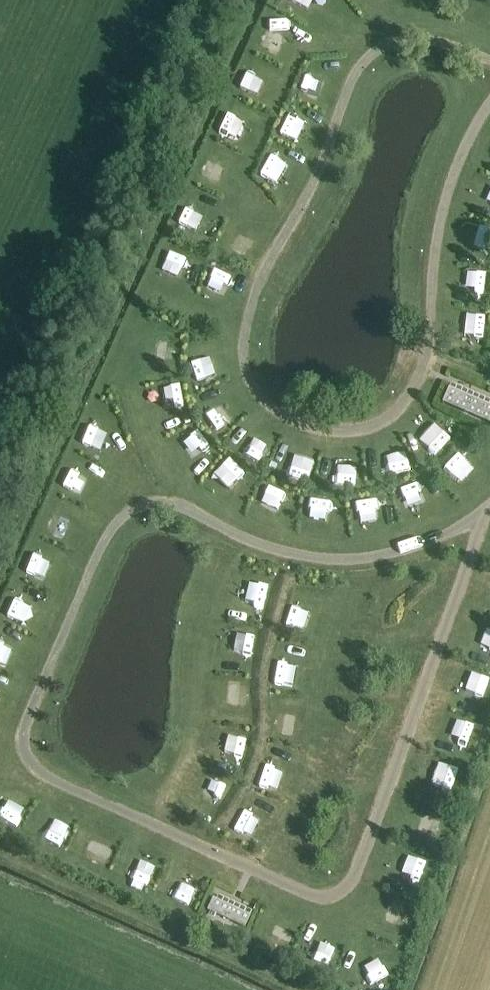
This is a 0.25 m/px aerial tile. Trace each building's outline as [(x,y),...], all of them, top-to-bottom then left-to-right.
[(272,154),(265,176),(282,182),(290,160),(272,154)] [(489,423),(489,420),(489,405),(449,388),(442,403),(489,423)] [(236,491),(252,473),(234,457),(218,474),(236,491)] [(409,510),(432,503),(426,480),(402,488),(409,510)] [(264,505),(280,512),(289,491),(274,484),(264,505)] [(489,689),(489,677),(468,668),(460,688),(487,698),(489,689)] [(236,735),(231,749),(247,754),(252,740),(236,735)] [(90,859),(110,866),(121,835),(101,828),(90,859)] [(177,898),(192,904),(199,885),(184,879),(177,898)] [(245,928),(250,916),(213,899),(208,910),(245,928)]
